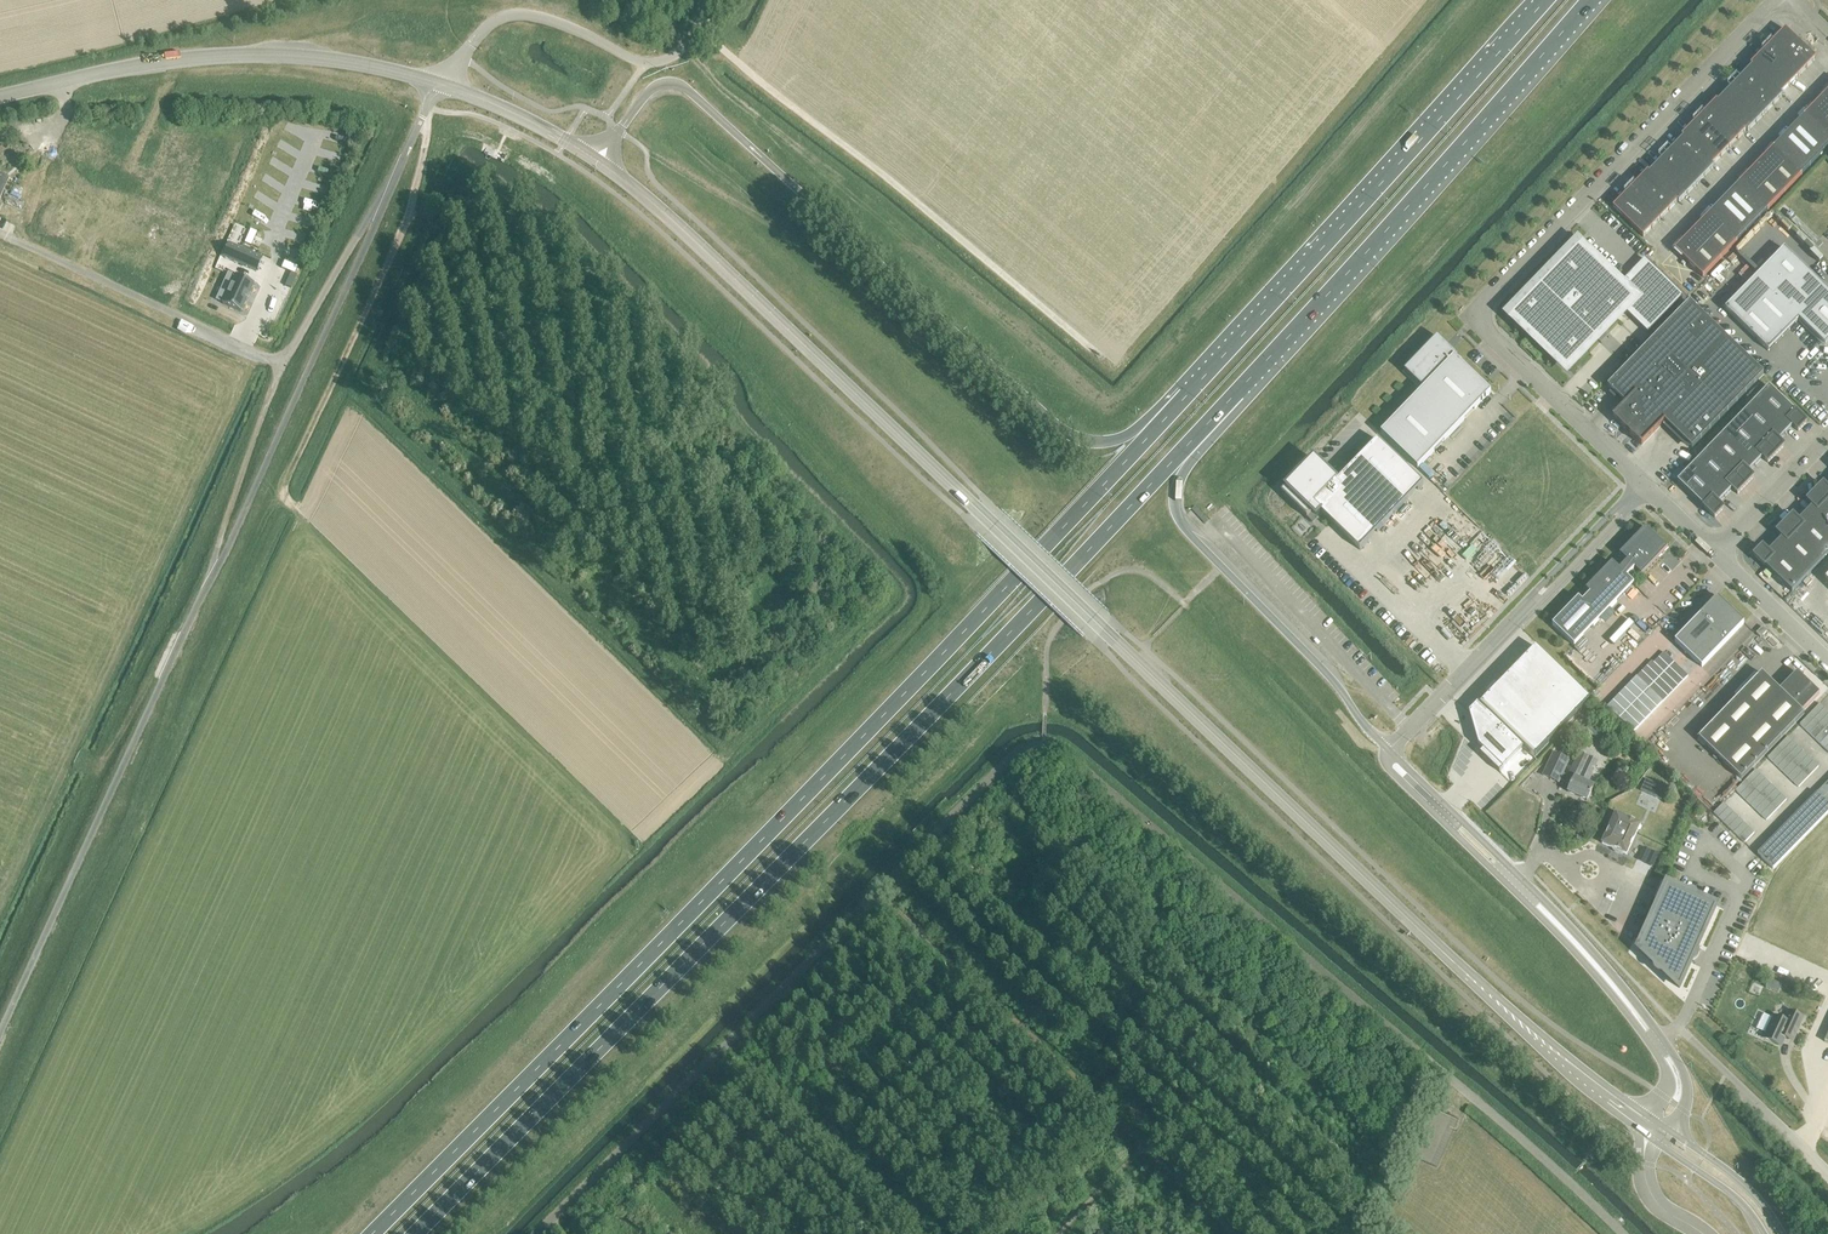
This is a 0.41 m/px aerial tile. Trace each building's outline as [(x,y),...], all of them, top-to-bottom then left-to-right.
[(1768,48),(1777,56),(1785,47),(1794,38),(1785,30),(1768,48)] [(1785,47),(1807,68),(1816,59),(1794,38),(1785,47)] [(1799,77),(1807,68),(1785,47),(1777,56),(1799,77)] [(1768,65),(1777,56),(1768,48),(1750,66),(1752,68),(1759,74),(1768,65)] [(1790,86),(1799,77),(1777,56),(1768,65),(1790,86)] [(1781,95),(1790,86),(1768,65),(1759,74),(1761,76),(1781,95)] [(1759,74),(1752,68),(1735,85),(1744,93),(1753,84),(1761,76),(1759,74)] [(1781,95),(1761,76),(1753,84),(1773,104),(1774,105),(1782,97),(1781,95)] [(1753,84),(1744,93),(1764,112),(1765,114),(1774,105),(1753,84)] [(1725,109),(1727,111),(1736,102),(1744,93),(1735,85),(1718,103),(1725,109)] [(1692,232),(1720,259),(1827,148),(1827,90),(1692,232)] [(1744,93),(1736,102),(1756,121),(1757,123),(1765,114),(1764,112),(1744,93)] [(1718,103),(1717,101),(1699,119),(1708,127),(1717,118),(1725,109),(1718,103)] [(1748,131),(1757,123),(1756,121),(1736,102),(1727,111),(1747,130),(1748,131)] [(1738,139),(1747,130),(1727,111),(1725,109),(1717,118),(1738,139)] [(1730,148),(1738,139),(1717,118),(1708,127),(1730,148)] [(1700,136),(1708,127),(1699,119),(1682,136),(1684,138),(1691,145),(1700,136)] [(1730,148),(1708,127),(1700,136),(1721,157),(1730,148)] [(1713,166),(1721,157),(1700,136),(1691,145),(1693,146),(1713,166)] [(1691,145),(1684,138),(1667,156),(1675,164),(1684,155),(1693,146),(1691,145)] [(1693,146),(1684,155),(1704,175),(1705,176),(1714,167),(1713,166),(1693,146)] [(1697,185),(1705,176),(1704,175),(1684,155),(1675,164),(1695,184),(1697,185)] [(1667,173),(1675,164),(1667,156),(1650,174),(1657,180),(1658,182),(1667,173)] [(1688,194),(1697,185),(1695,184),(1675,164),(1667,173),(1687,192),(1688,194)] [(1648,189),(1657,180),(1650,174),(1648,172),(1631,190),(1639,198),(1648,189)] [(1679,203),(1688,194),(1687,192),(1667,173),(1658,182),(1678,201),(1679,203)] [(1670,210),(1678,201),(1658,182),(1657,180),(1648,189),(1670,210)] [(1661,219),(1670,210),(1648,189),(1639,198),(1661,219)] [(1613,208),(1622,217),(1631,207),(1639,198),(1631,190),(1613,208)] [(1652,228),(1661,219),(1639,198),(1631,207),(1652,228)] [(1652,228),(1631,207),(1622,217),(1643,238),(1652,228)] [(1720,260),(1692,232),(1674,250),(1703,278),(1720,260)] [(1649,334),(1684,297),(1645,260),(1620,286),(1577,245),(1579,243),(1579,242),(1577,244),(1576,246),(1575,248),(1574,251),(1572,253),(1570,255),(1567,257),(1566,255),(1555,265),(1557,267),(1556,269),(1555,271),(1553,272),(1550,275),(1547,276),(1545,277),(1543,279),(1542,281),(1540,284),(1539,286),(1537,289),(1536,290),(1532,293),(1530,292),(1520,302),(1522,304),(1520,307),(1517,310),(1514,312),(1511,314),(1508,316),(1511,315),(1569,369),(1599,338),(1599,340),(1605,338),(1603,332),(1624,311),(1649,334)] [(229,244),(223,257),(256,272),(262,259),(229,244)] [(1725,310),(1768,352),(1799,321),(1825,346),(1827,343),(1827,291),(1784,249),(1725,310)] [(223,304),(222,304),(241,313),(254,284),(235,276),(235,277),(228,274),(224,283),(231,286),(223,304)] [(1614,418),(1642,445),(1664,422),(1692,449),(1764,375),(1690,303),(1608,388),(1626,405),(1614,418)] [(1423,390),(1381,434),(1418,469),(1491,393),(1435,339),(1404,371),(1423,390)] [(1769,387),(1754,403),(1786,434),(1793,427),(1798,432),(1807,423),(1799,416),(1769,387)] [(1754,403),(1738,419),(1776,455),(1784,447),(1779,442),(1786,434),(1754,403)] [(1738,419),(1723,434),(1756,466),(1763,458),(1768,463),(1776,455),(1738,419)] [(1723,434),(1708,450),(1746,486),(1754,478),(1748,473),(1756,466),(1723,434)] [(1285,490),(1281,494),(1311,523),(1315,519),(1321,513),(1330,523),(1360,551),(1423,485),(1378,441),(1337,483),(1313,460),(1284,490),(1285,490)] [(1701,457),(1693,466),(1725,497),(1732,490),(1738,495),(1746,486),(1708,450),(1701,457)] [(1725,497),(1693,466),(1677,482),(1715,518),(1723,509),(1718,504),(1725,497)] [(1815,493),(1827,505),(1827,489),(1823,485),(1815,493)] [(1806,514),(1827,535),(1827,505),(1815,493),(1808,501),(1813,507),(1806,514)] [(1785,524),(1823,561),(1827,555),(1827,535),(1806,514),(1799,522),(1793,516),(1785,524)] [(1783,538),(1776,545),(1808,576),(1823,561),(1785,524),(1777,533),(1783,538)] [(1553,626),(1575,647),(1634,584),(1627,578),(1635,570),(1642,576),(1668,549),(1646,528),(1620,555),(1627,562),(1619,570),(1612,563),(1586,590),(1590,594),(1583,602),(1579,598),(1553,626)] [(1808,576),(1776,545),(1768,553),(1763,548),(1755,556),(1792,592),(1808,576)] [(1675,642),(1702,668),(1745,623),(1718,597),(1701,615),(1675,642)] [(1756,634),(1761,638),(1767,632),(1762,627),(1756,634)] [(1480,705),(1524,748),(1534,758),(1591,700),(1536,647),(1480,705)] [(1663,652),(1658,657),(1669,667),(1674,662),(1663,652)] [(1658,657),(1653,662),(1664,673),(1669,667),(1658,657)] [(1651,661),(1646,666),(1659,678),(1664,673),(1653,662),(1651,661)] [(1674,662),(1669,667),(1683,681),(1688,676),(1674,662)] [(1646,666),(1641,671),(1653,683),(1659,678),(1646,666)] [(1669,667),(1664,673),(1678,686),(1683,681),(1669,667)] [(1641,671),(1636,676),(1648,688),(1653,683),(1641,671)] [(1699,739),(1741,780),(1804,714),(1802,712),(1820,694),(1798,672),(1780,691),(1762,673),(1699,739)] [(1664,673),(1659,678),(1672,691),(1678,686),(1664,673)] [(1636,676),(1630,682),(1643,694),(1648,688),(1636,676)] [(1659,678),(1653,683),(1667,696),(1672,691),(1659,678)] [(1630,682),(1624,689),(1637,700),(1643,694),(1630,682)] [(1653,683),(1648,688),(1662,702),(1667,696),(1653,683)] [(1648,688),(1643,694),(1656,708),(1662,702),(1648,688)] [(1624,689),(1618,695),(1631,707),(1637,700),(1624,689)] [(1643,694),(1637,700),(1651,714),(1656,708),(1643,694)] [(1618,695),(1613,701),(1625,713),(1631,707),(1618,695)] [(1637,700),(1631,707),(1645,720),(1651,714),(1637,700)] [(1613,701),(1607,707),(1619,719),(1625,713),(1613,701)] [(1479,703),(1469,713),(1479,746),(1483,750),(1480,754),(1500,773),(1524,748),(1480,705),(1479,703)] [(1821,704),(1811,715),(1816,720),(1826,710),(1826,709),(1821,704)] [(1631,707),(1625,713),(1639,726),(1645,720),(1631,707)] [(1816,720),(1821,725),(1827,718),(1827,711),(1826,710),(1816,720)] [(1625,713),(1619,719),(1633,732),(1639,726),(1625,713)] [(1811,715),(1801,725),(1806,730),(1816,720),(1811,715)] [(1816,720),(1806,730),(1811,735),(1821,725),(1816,720)] [(1821,725),(1811,735),(1816,740),(1826,730),(1821,725)] [(1598,729),(1593,737),(1606,744),(1610,735),(1598,729)] [(1816,740),(1821,745),(1827,738),(1827,732),(1826,730),(1816,740)] [(1789,738),(1779,748),(1784,753),(1794,743),(1789,738)] [(1794,743),(1784,753),(1789,758),(1799,748),(1794,743)] [(1779,748),(1768,758),(1774,764),(1784,753),(1779,748)] [(1799,748),(1789,758),(1794,763),(1804,752),(1799,748)] [(1593,786),(1587,783),(1597,762),(1579,753),(1571,770),(1568,776),(1565,775),(1564,775),(1571,760),(1554,752),(1542,776),(1559,783),(1560,781),(1562,782),(1567,784),(1566,785),(1570,786),(1568,792),(1587,801),(1593,786)] [(1804,752),(1794,763),(1799,768),(1809,757),(1804,752)] [(1784,753),(1774,764),(1779,768),(1789,758),(1784,753)] [(1809,757),(1799,768),(1804,773),(1814,762),(1809,757)] [(1789,758),(1779,768),(1784,773),(1794,763),(1789,758)] [(1814,762),(1804,773),(1809,778),(1819,767),(1814,762)] [(1794,763),(1784,773),(1789,778),(1799,768),(1794,763)] [(1799,768),(1789,778),(1794,783),(1804,773),(1799,768)] [(1757,771),(1747,781),(1752,786),(1762,776),(1757,771)] [(1804,773),(1794,783),(1799,788),(1809,778),(1804,773)] [(1762,776),(1752,786),(1757,791),(1767,780),(1762,776)] [(1767,780),(1757,791),(1762,796),(1772,785),(1767,780)] [(1747,781),(1736,791),(1742,796),(1752,786),(1747,781)] [(1772,785),(1762,796),(1767,801),(1777,790),(1772,785)] [(1752,786),(1742,796),(1747,801),(1757,791),(1752,786)] [(1817,794),(1827,805),(1827,793),(1823,788),(1817,794)] [(1777,790),(1767,801),(1772,805),(1782,795),(1777,790)] [(1757,791),(1747,801),(1752,806),(1762,796),(1757,791)] [(1811,800),(1827,815),(1827,814),(1827,805),(1817,794),(1811,800)] [(1782,795),(1772,805),(1777,811),(1787,800),(1782,795)] [(1762,796),(1752,806),(1757,811),(1767,801),(1762,796)] [(1811,800),(1805,806),(1821,822),(1827,815),(1811,800)] [(1767,801),(1757,811),(1762,816),(1772,805),(1767,801)] [(1724,804),(1714,814),(1720,819),(1730,809),(1724,804)] [(1772,805),(1762,816),(1767,821),(1777,811),(1772,805)] [(1805,806),(1799,813),(1815,828),(1821,822),(1805,806)] [(1730,809),(1720,819),(1725,824),(1735,814),(1730,809)] [(1799,813),(1793,819),(1809,834),(1815,828),(1799,813)] [(1602,844),(1626,855),(1640,825),(1635,823),(1635,822),(1628,819),(1627,820),(1616,814),(1602,844)] [(1735,814),(1725,824),(1729,829),(1740,819),(1735,814)] [(1740,819),(1729,829),(1734,834),(1745,824),(1740,819)] [(1793,819),(1787,825),(1803,840),(1809,834),(1793,819)] [(1745,823),(1735,834),(1740,839),(1750,828),(1745,823)] [(1787,825),(1781,831),(1797,846),(1803,840),(1787,825)] [(1750,828),(1740,839),(1745,844),(1755,833),(1750,828)] [(1781,831),(1775,837),(1791,852),(1797,846),(1781,831)] [(1775,837),(1769,843),(1785,858),(1791,852),(1775,837)] [(1769,843),(1763,849),(1779,864),(1785,858),(1769,843)] [(1763,849),(1757,856),(1773,871),(1779,864),(1763,849)] [(1638,949),(1679,989),(1716,906),(1667,884),(1638,949)] [(1764,1039),(1781,1047),(1785,1037),(1788,1036),(1794,1038),(1803,1018),(1790,1012),(1787,1018),(1784,1017),(1781,1018),(1781,1020),(1774,1017),(1764,1039)]
